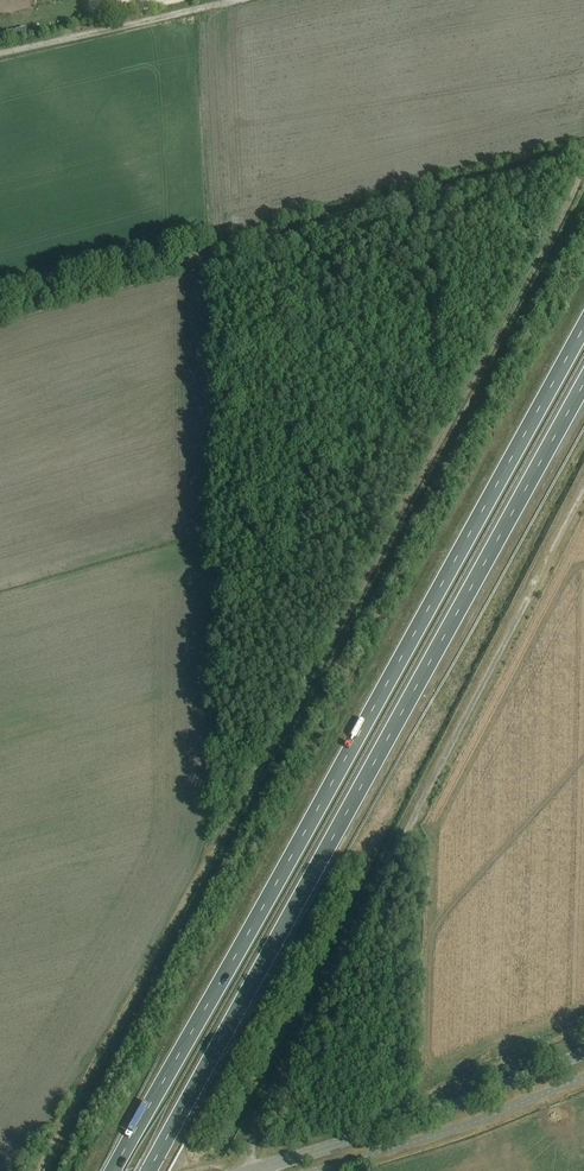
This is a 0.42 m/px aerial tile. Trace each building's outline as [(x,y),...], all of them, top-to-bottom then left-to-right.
[(18,30),(4,33),(7,42),(20,39),(18,30)]
